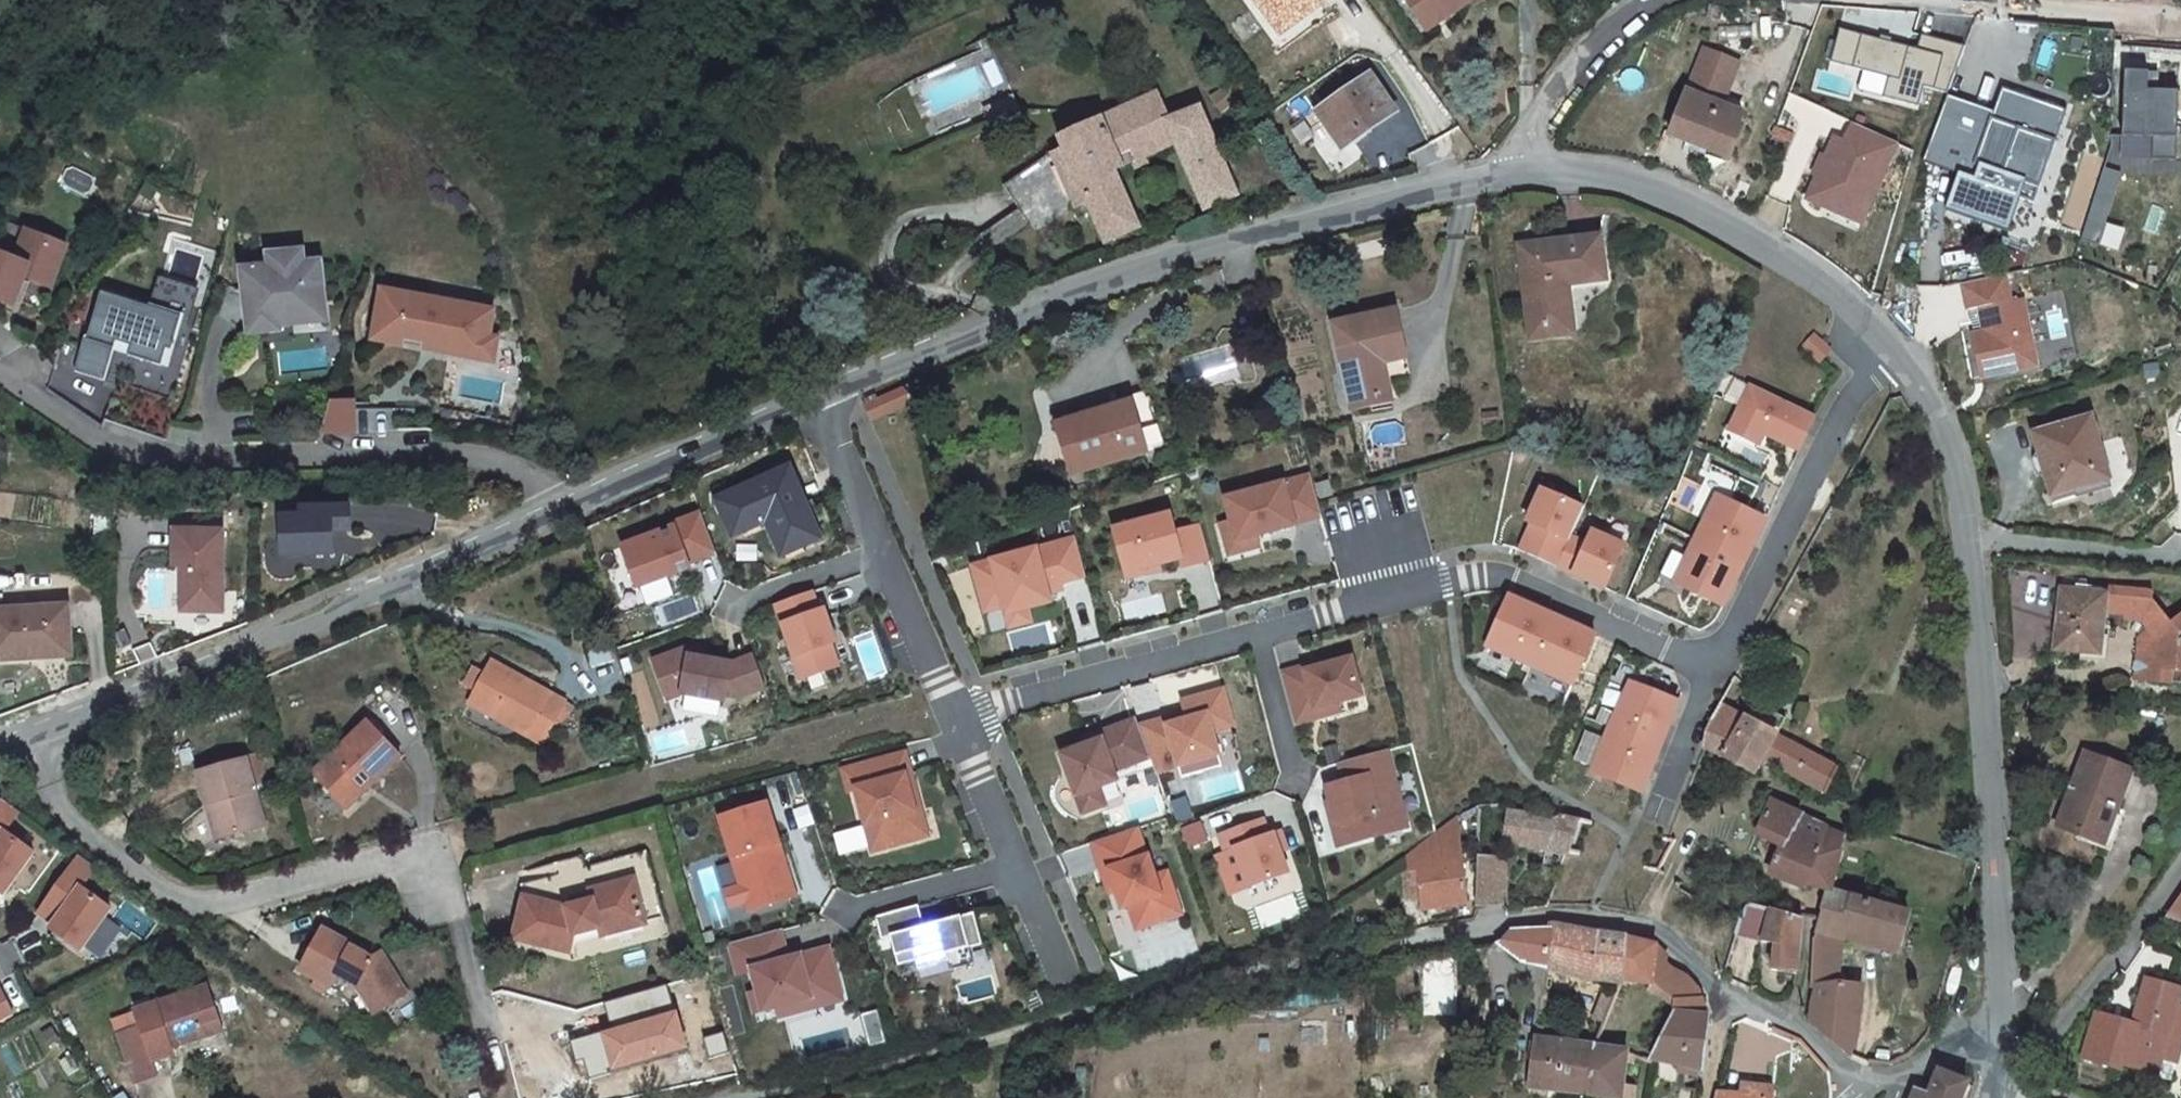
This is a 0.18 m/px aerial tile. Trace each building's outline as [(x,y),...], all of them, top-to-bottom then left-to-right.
[(1269,0),(1254,0),(1276,29),(1314,1),(1314,0),(1305,0),(1282,17),(1269,0)] [(1282,17),(1305,0),(1269,0),(1282,17)] [(1471,0),(1401,0),(1416,26),(1451,6),(1454,10),(1471,0)] [(1705,50),(1689,93),(1675,135),(1732,156),(1745,126),(1741,125),(1746,113),(1724,106),(1740,63),(1705,50)] [(2125,71),(2122,137),(2153,138),(2152,160),(2177,161),(2179,92),(2159,91),(2148,91),(2149,72),(2125,71)] [(2148,91),(2159,91),(2160,72),(2149,72),(2148,91)] [(1394,110),(1369,73),(1314,110),(1337,145),(1394,110)] [(2024,97),(2003,89),(1994,113),(1993,116),(2021,125),(2027,109),(2021,107),(2024,97)] [(1993,116),(1994,113),(1951,97),(1926,162),(1960,175),(1975,181),(1980,167),(1974,165),(1992,120),(1993,116)] [(2021,125),(1993,116),(1992,120),(2055,143),(2066,113),(2024,97),(2021,107),(2027,109),(2021,125)] [(1167,130),(1153,99),(1058,143),(1061,150),(1102,249),(1136,233),(1112,177),(1123,171),(1116,155),(1167,130)] [(1011,112),(1007,102),(985,112),(988,122),(1011,112)] [(1167,130),(1206,210),(1240,195),(1198,114),(1167,130)] [(2033,203),(2055,143),(1992,120),(1974,165),(1980,167),(1975,181),(1960,175),(1947,209),(2006,231),(2019,198),(2033,203)] [(1835,135),(1807,198),(1859,222),(1893,147),(1851,128),(1846,140),(1835,135)] [(2121,174),(2104,168),(2088,220),(2104,225),(2121,174)] [(2088,220),(2081,242),(2097,247),(2104,225),(2088,220)] [(70,248),(29,233),(17,262),(0,256),(0,302),(19,309),(29,280),(55,289),(70,248)] [(1602,272),(1598,238),(1519,248),(1532,335),(1574,329),(1569,277),(1602,272)] [(324,306),(321,281),(310,282),(308,260),(306,248),(272,253),(273,265),(246,268),(254,331),(285,327),(284,323),(283,316),(297,314),(296,309),(324,306)] [(283,316),(284,323),(331,318),(324,259),(308,260),(310,282),(321,281),(324,306),(296,309),(297,314),(283,316)] [(2009,302),(2004,276),(1962,284),(1967,310),(1979,308),(1983,333),(1971,335),(1979,378),(2033,368),(2021,300),(2009,302)] [(480,335),(478,351),(498,354),(502,332),(495,331),(498,307),(387,288),(387,295),(495,313),(490,337),(480,335)] [(184,324),(186,316),(155,307),(106,293),(92,340),(90,339),(80,372),(110,381),(121,342),(135,346),(133,355),(166,365),(171,348),(176,349),(184,324)] [(490,337),(495,313),(387,295),(383,311),(382,311),(378,335),(408,340),(409,335),(430,338),(442,340),(441,345),(478,351),(480,335),(490,337)] [(186,316),(184,324),(189,326),(195,307),(159,297),(155,307),(186,316)] [(1340,345),(1339,346),(1353,406),(1390,398),(1386,381),(1382,360),(1377,338),(1401,332),(1395,306),(1334,319),(1340,345)] [(1382,360),(1405,355),(1401,332),(1377,338),(1382,360)] [(1825,363),(1837,352),(1821,335),(1809,347),(1825,363)] [(913,377),(870,399),(878,413),(917,394),(913,377)] [(1765,433),(1800,449),(1817,415),(1752,383),(1730,429),(1759,444),(1765,433)] [(1165,448),(1148,392),(1093,411),(1094,417),(1063,426),(1077,474),(1165,448)] [(362,427),(360,397),(336,399),(328,430),(362,427)] [(2090,445),(2098,443),(2091,420),(2035,435),(2051,495),(2088,486),(2086,477),(2094,475),(2090,445)] [(733,536),(768,524),(781,558),(821,544),(795,472),(720,499),(733,536)] [(1321,515),(1310,475),(1224,495),(1230,519),(1234,537),(1254,533),(1293,524),(1292,521),(1321,515)] [(1525,550),(1558,566),(1572,536),(1585,507),(1543,488),(1528,520),(1533,523),(1521,549),(1525,550)] [(1745,562),(1767,518),(1720,495),(1699,539),(1745,562)] [(335,554),(334,531),(353,531),(352,507),(303,510),(304,517),(283,518),(285,556),(335,554)] [(675,524),(676,527),(625,546),(639,586),(692,567),(690,562),(688,557),(697,554),(699,559),(718,552),(704,513),(675,524)] [(1176,531),(1171,514),(1115,529),(1128,578),(1148,573),(1147,568),(1161,565),(1182,558),(1185,566),(1211,559),(1202,524),(1176,531)] [(1234,537),(1230,519),(1219,521),(1227,551),(1257,544),(1254,533),(1234,537)] [(1572,536),(1558,566),(1606,587),(1625,545),(1593,530),(1587,543),(1572,536)] [(223,612),(224,532),(175,531),(175,567),(183,566),(182,612),(223,612)] [(1088,576),(1078,539),(975,567),(980,588),(1000,582),(1006,606),(1008,614),(1029,608),(1052,602),(1049,593),(1060,590),(1058,584),(1088,576)] [(1745,562),(1699,539),(1677,583),(1724,606),(1745,562)] [(690,562),(699,559),(697,554),(688,557),(690,562)] [(1147,568),(1148,573),(1162,570),(1161,565),(1147,568)] [(1000,582),(980,588),(987,611),(1006,606),(1000,582)] [(2059,651),(2100,653),(2104,610),(2106,587),(2074,584),(2072,590),(2061,590),(2059,651)] [(2106,587),(2104,610),(2139,614),(2152,631),(2139,635),(2137,683),(2173,686),(2174,671),(2180,670),(2180,619),(2173,622),(2155,591),(2106,587)] [(820,610),(813,590),(777,603),(804,676),(839,664),(832,643),(837,641),(825,609),(820,610)] [(1532,665),(1555,615),(1510,595),(1488,645),(1532,665)] [(62,655),(63,603),(0,604),(0,655),(62,655)] [(1029,608),(1008,614),(1011,627),(1032,622),(1029,608)] [(1555,615),(1532,665),(1574,684),(1597,634),(1555,615)] [(689,647),(656,658),(669,696),(683,692),(725,700),(726,694),(737,696),(766,685),(755,654),(732,662),(704,657),(692,655),(689,647)] [(692,655),(704,657),(706,650),(689,647),(692,655)] [(1363,695),(1353,657),(1307,669),(1305,666),(1282,672),(1295,723),(1319,716),(1317,707),(1338,702),(1363,695)] [(560,704),(493,664),(471,701),(538,740),(560,704)] [(1632,681),(1613,726),(1661,746),(1680,701),(1632,681)] [(1141,725),(1151,756),(1157,771),(1179,763),(1183,775),(1204,767),(1200,756),(1222,748),(1213,725),(1210,716),(1231,708),(1222,683),(1182,697),(1188,715),(1169,722),(1167,716),(1141,725)] [(1715,701),(1707,715),(1704,721),(1714,725),(1710,733),(1726,742),(1719,754),(1758,775),(1766,760),(1829,792),(1839,763),(1715,701)] [(1317,707),(1319,716),(1340,711),(1338,702),(1317,707)] [(1210,716),(1213,725),(1234,718),(1231,708),(1210,716)] [(366,717),(331,750),(339,759),(321,777),(346,804),(400,750),(366,717)] [(1141,725),(1138,718),(1099,732),(1102,739),(1085,745),(1062,754),(1083,812),(1106,804),(1100,786),(1118,779),(1115,769),(1151,756),(1141,725)] [(1643,791),(1661,746),(1613,726),(1595,772),(1643,791)] [(1102,739),(1099,732),(1083,738),(1085,745),(1102,739)] [(1726,742),(1710,733),(1704,746),(1719,754),(1726,742)] [(1200,756),(1204,767),(1226,760),(1222,748),(1200,756)] [(1408,826),(1387,749),(1340,761),(1346,781),(1328,786),(1343,844),(1408,826)] [(311,768),(321,777),(339,759),(331,750),(311,768)] [(912,772),(906,752),(844,768),(850,788),(857,787),(873,849),(923,835),(907,774),(912,772)] [(262,823),(243,756),(195,769),(202,799),(208,797),(220,835),(262,823)] [(2101,841),(2130,772),(2088,756),(2058,823),(2101,841)] [(1337,764),(1319,768),(1323,784),(1340,781),(1337,764)] [(907,774),(923,835),(928,834),(912,772),(907,774)] [(771,799),(797,794),(794,776),(768,780),(771,799)] [(1165,794),(1129,804),(1135,825),(1171,815),(1165,794)] [(1191,814),(1184,797),(1171,803),(1178,820),(1191,814)] [(40,853),(12,831),(26,812),(10,800),(0,814),(0,887),(9,894),(40,853)] [(781,842),(768,802),(722,817),(743,885),(748,900),(751,909),(792,896),(776,843),(781,842)] [(1829,893),(1844,830),(1774,803),(1761,830),(1785,841),(1775,878),(1805,892),(1808,889),(1829,893)] [(1556,816),(1513,806),(1503,843),(1562,855),(1582,821),(1557,811),(1556,816)] [(1268,834),(1262,817),(1219,832),(1225,850),(1233,847),(1247,885),(1286,871),(1279,850),(1273,832),(1268,834)] [(1456,819),(1405,860),(1406,880),(1392,882),(1396,903),(1412,902),(1414,911),(1460,904),(1456,819)] [(1199,822),(1182,829),(1188,844),(1205,838),(1199,822)] [(862,827),(834,832),(838,854),(867,848),(862,827)] [(1147,855),(1138,827),(1094,841),(1103,871),(1111,869),(1117,888),(1123,907),(1131,905),(1138,927),(1182,913),(1174,889),(1161,893),(1156,876),(1149,855),(1147,855)] [(1273,832),(1279,850),(1286,848),(1279,830),(1273,832)] [(776,843),(792,896),(797,895),(781,842),(776,843)] [(1233,847),(1225,850),(1215,853),(1229,892),(1247,885),(1233,847)] [(1500,853),(1471,856),(1470,873),(1498,871),(1500,853)] [(88,888),(103,869),(86,857),(44,913),(59,924),(55,928),(85,951),(116,910),(88,888)] [(1111,869),(1103,871),(1109,891),(1117,888),(1111,869)] [(1161,893),(1174,889),(1168,871),(1156,876),(1161,893)] [(1498,871),(1470,873),(1468,905),(1496,901),(1498,871)] [(748,900),(743,885),(728,889),(733,905),(748,900)] [(628,907),(623,893),(561,910),(523,899),(510,937),(570,956),(576,940),(600,933),(602,940),(644,927),(638,905),(628,907)] [(1831,987),(1839,942),(1848,899),(1829,893),(1821,921),(1812,954),(1810,969),(1809,989),(1811,989),(1831,987)] [(1910,913),(1848,899),(1839,942),(1897,954),(1910,913)] [(2170,915),(2180,919),(2180,899),(2170,915)] [(922,925),(916,905),(873,916),(879,938),(888,936),(895,964),(913,959),(916,969),(946,961),(947,961),(945,953),(968,948),(980,944),(972,912),(922,925)] [(1746,905),(1741,918),(1735,935),(1774,948),(1771,974),(1798,977),(1804,919),(1786,912),(1746,905)] [(351,940),(321,924),(297,967),(329,985),(338,972),(361,985),(364,988),(379,1013),(406,993),(379,952),(369,957),(349,947),(351,940)] [(1496,943),(1519,960),(1542,966),(1545,924),(1506,931),(1504,937),(1499,941),(1496,943)] [(1622,940),(1545,924),(1542,966),(1562,971),(1563,966),(1586,972),(1586,973),(1618,977),(1619,976),(1622,940)] [(718,938),(716,928),(706,931),(708,941),(718,938)] [(791,957),(783,928),(733,941),(741,971),(756,968),(761,989),(754,991),(759,1011),(780,1005),(783,1014),(817,1005),(814,991),(842,984),(832,946),(791,957)] [(1657,947),(1622,940),(1619,976),(1618,977),(1655,984),(1659,951),(1657,947)] [(968,948),(945,953),(947,961),(946,961),(948,970),(972,963),(968,948)] [(1659,951),(1655,984),(1674,1000),(1702,1000),(1701,994),(1659,951)] [(2079,1056),(2119,1068),(2120,1063),(2154,1073),(2159,1057),(2167,1059),(2180,1012),(2180,1007),(2174,1005),(2179,989),(2143,978),(2130,1024),(2134,1025),(2131,1035),(2089,1023),(2079,1056)] [(814,991),(817,1005),(847,998),(842,984),(814,991)] [(1831,987),(1811,989),(1806,1024),(1810,1026),(1822,1038),(1832,1047),(1842,1056),(1844,1057),(1849,1035),(1858,984),(1831,987)] [(666,986),(606,1004),(614,1030),(573,1042),(578,1059),(585,1057),(591,1076),(687,1048),(676,1011),(673,1012),(666,986)] [(119,1034),(128,1065),(154,1058),(171,1053),(167,1042),(179,1039),(182,1049),(220,1036),(206,988),(136,1009),(140,1027),(119,1034)] [(1,990),(0,991),(0,1023),(14,1016),(1,990)] [(1702,1000),(1674,1000),(1673,1015),(1703,1016),(1702,1000)] [(2167,1059),(2173,1061),(2180,1034),(2180,1012),(2167,1059)] [(2092,1013),(2089,1023),(2131,1035),(2134,1025),(2130,1024),(2092,1013)] [(796,1030),(802,1060),(885,1043),(880,1014),(796,1030)] [(1703,1016),(1673,1015),(1652,1062),(1704,1068),(1706,1061),(1707,1054),(1703,1016)] [(1537,1039),(1532,1089),(1588,1095),(1600,1048),(1537,1039)] [(1588,1095),(1612,1097),(1621,1097),(1625,1053),(1600,1048),(1588,1095)] [(161,1071),(154,1058),(128,1065),(132,1079),(161,1071)] [(1932,1073),(1921,1095),(1906,1092),(1903,1097),(1954,1097),(1961,1082),(1959,1079),(1958,1081),(1932,1073)] [(1772,1088),(1757,1088),(1757,1097),(1772,1097),(1772,1088)]
